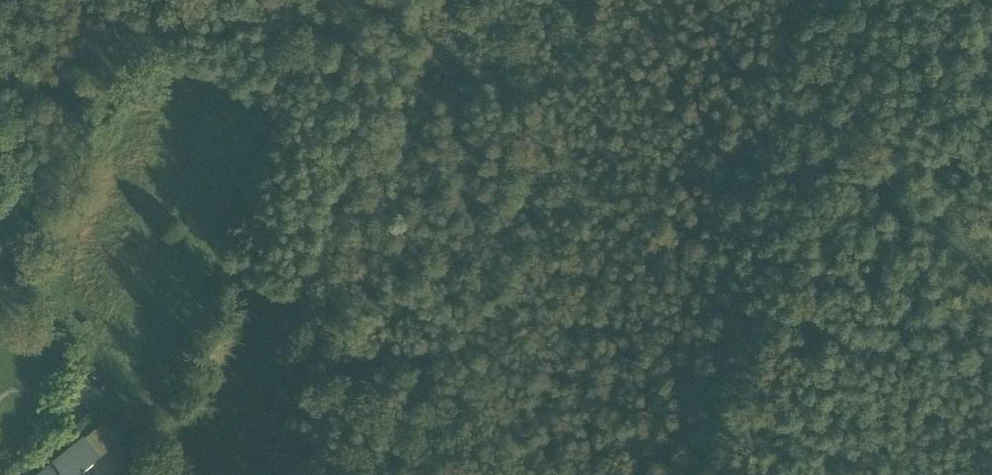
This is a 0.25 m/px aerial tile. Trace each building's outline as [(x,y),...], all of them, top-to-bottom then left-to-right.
[(40,474),(65,474),(78,464),(68,452),(40,474)]
